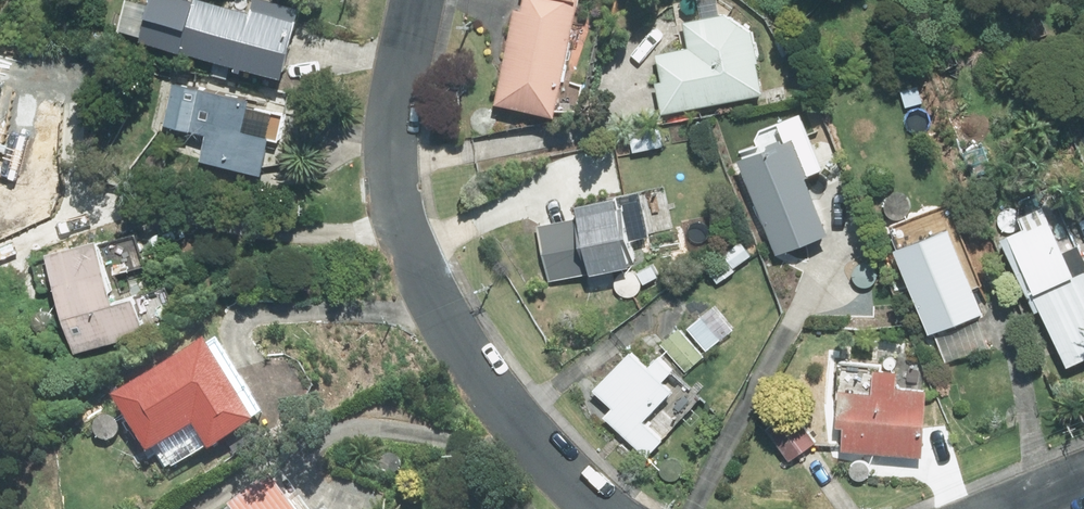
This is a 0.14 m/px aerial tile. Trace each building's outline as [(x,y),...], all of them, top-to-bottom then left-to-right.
[(133,46),(276,82),(290,23),(245,12),(244,18),(173,0),(145,0),(133,46)] [(491,110),(551,121),(574,2),(573,1),(572,6),(540,0),(518,0),(515,14),(510,13),(491,110)] [(686,51),(647,59),(659,118),(761,98),(748,35),(721,17),(682,25),(686,51)] [(772,45),(781,60),(790,55),(782,39),(772,45)] [(169,88),(160,130),(200,140),(193,167),(254,182),(263,144),(234,137),(242,105),(169,88)] [(656,129),(626,136),(631,155),(661,150),(656,129)] [(787,143),(733,165),(772,258),(822,237),(799,183),(803,182),(787,143)] [(989,175),(980,151),(962,157),(971,182),(989,175)] [(619,244),(644,240),(636,200),(572,211),(585,280),(624,273),(619,244)] [(1019,235),(996,246),(1031,317),(1035,314),(1063,372),(1083,362),(1083,272),(1073,249),(1059,256),(1038,214),(1014,226),(1019,235)] [(886,242),(892,256),(889,258),(926,337),(977,314),(933,220),(886,242)] [(41,260),(71,356),(140,334),(129,301),(108,307),(89,245),(41,260)] [(737,245),(721,257),(732,271),(749,260),(737,245)] [(648,267),(633,274),(641,288),(656,280),(648,267)] [(659,345),(684,374),(701,359),(690,346),(707,332),(694,316),(659,345)] [(199,354),(110,405),(142,461),(188,434),(203,459),(245,434),(199,354)] [(609,414),(601,421),(643,459),(661,439),(643,422),(667,395),(658,387),(667,376),(653,363),(642,375),(624,358),(589,396),(609,414)] [(834,430),(841,431),(839,455),(918,461),(923,392),(837,385),(834,430)] [(791,412),(763,433),(786,465),(815,444),(791,412)] [(262,485),(231,508),(280,508),(262,485)]
